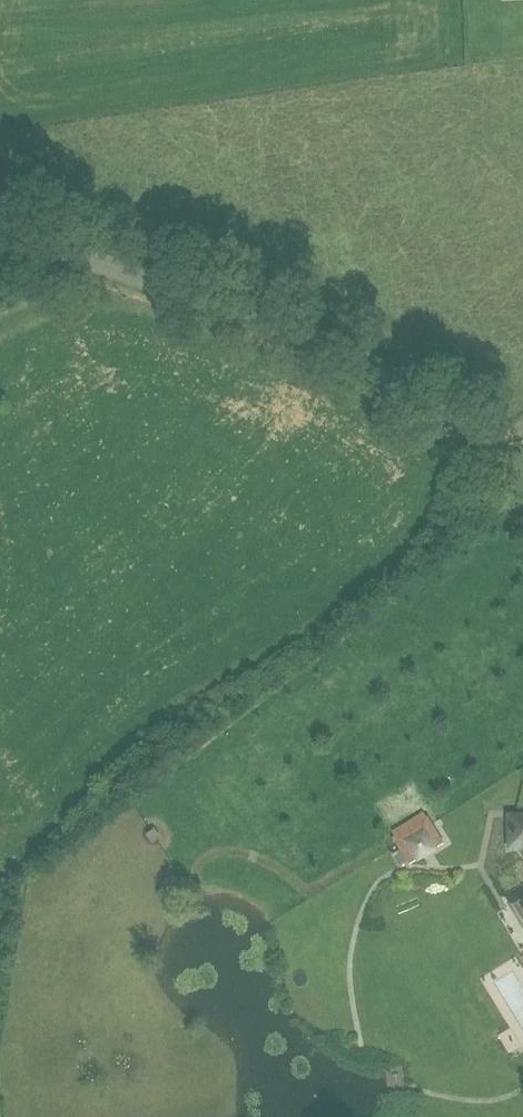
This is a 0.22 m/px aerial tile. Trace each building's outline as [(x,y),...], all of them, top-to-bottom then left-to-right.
[(427,817),(396,837),(411,862),(443,843),(427,817)] [(517,904),(504,911),(522,948),(522,917),(517,904)]
